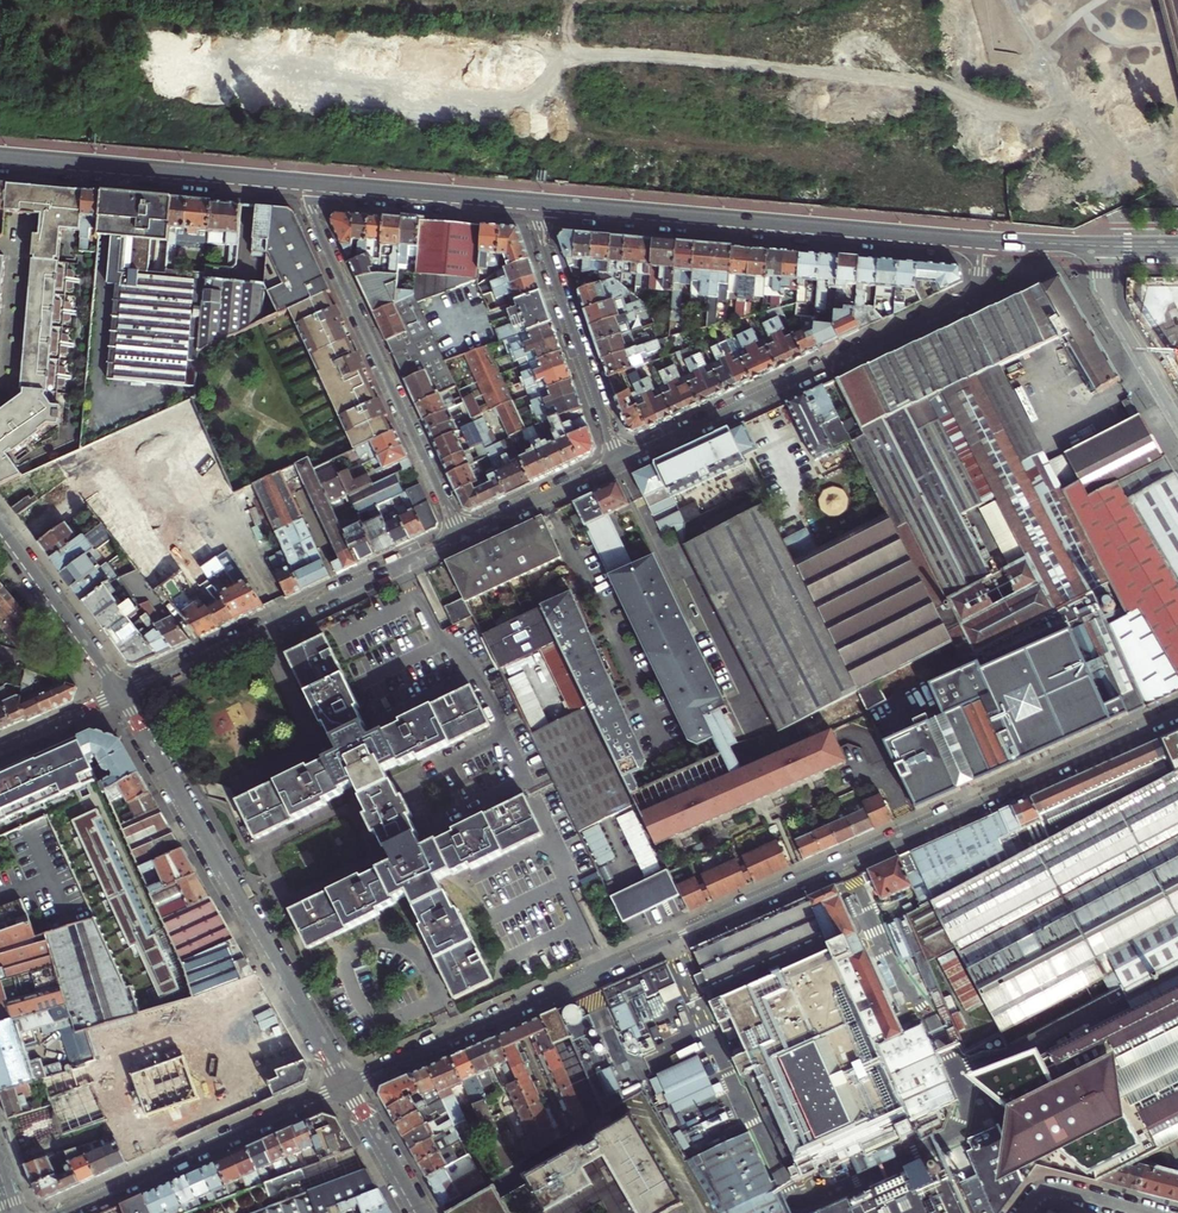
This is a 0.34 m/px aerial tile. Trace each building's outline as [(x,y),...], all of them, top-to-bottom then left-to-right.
[(49,189),(26,187),(7,186),(5,212),(5,213),(24,214),(42,216),(40,237),(34,237),(32,259),(30,291),(26,333),(23,366),(22,375),(20,398),(9,406),(5,409),(0,413),(0,487),(23,477),(8,458),(42,433),(37,428),(50,419),(55,420),(57,402),(52,401),(48,392),(62,250),(55,250),(45,239),(49,189)] [(55,250),(62,250),(67,191),(58,190),(49,189),(45,239),(55,250)] [(76,192),(67,191),(62,250),(64,230),(81,231),(85,193),(76,192)] [(94,193),(85,193),(81,231),(80,239),(89,240),(90,230),(100,231),(103,194),(94,193)] [(151,241),(169,243),(173,201),(149,198),(124,196),(107,195),(103,194),(100,231),(100,237),(104,237),(112,238),(134,240),(129,287),(116,286),(107,380),(169,386),(195,388),(198,353),(206,275),(167,272),(166,275),(151,274),(151,273),(149,272),(151,241)] [(184,248),(188,202),(180,201),(173,201),(169,243),(169,246),(184,248)] [(203,203),(188,202),(184,248),(199,249),(199,244),(208,245),(212,204),(203,203)] [(229,263),(236,263),(241,206),(229,205),(212,204),(208,245),(230,247),(229,263)] [(206,275),(198,353),(287,311),(327,293),(330,291),(316,260),(295,214),(292,212),(289,210),(266,208),(256,208),(253,255),(254,257),(267,258),(265,275),(262,274),(261,282),(262,284),(262,285),(229,282),(230,272),(234,272),(234,270),(234,267),(235,266),(236,265),(236,263),(229,263),(229,268),(206,266),(206,275)] [(351,256),(351,247),(354,217),(346,217),(335,216),(330,223),(342,249),(346,259),(351,256)] [(366,250),(366,247),(368,218),(363,218),(354,217),(351,247),(358,247),(357,262),(365,258),(365,254),(366,250)] [(368,218),(366,247),(370,247),(370,251),(366,250),(365,254),(365,258),(365,260),(372,261),(379,261),(383,220),(377,219),(368,218)] [(398,267),(402,221),(395,221),(383,220),(379,261),(378,275),(374,275),(371,275),(356,278),(358,282),(373,315),(394,305),(396,289),(398,267)] [(417,258),(420,223),(413,222),(402,221),(398,267),(407,268),(408,258),(417,258)] [(479,272),(482,228),(469,227),(449,225),(420,223),(417,258),(414,291),(413,297),(417,304),(478,281),(479,272)] [(498,258),(500,230),(494,229),(482,228),(479,272),(488,272),(488,265),(498,265),(498,258)] [(511,269),(529,262),(518,231),(512,231),(500,230),(498,258),(504,258),(508,258),(511,269)] [(559,240),(570,268),(573,267),(574,262),(576,236),(569,235),(564,235),(559,240)] [(581,275),(590,272),(594,237),(586,237),(576,236),(574,262),(582,262),(581,275)] [(594,237),(590,272),(598,273),(598,274),(601,274),(606,283),(614,280),(608,275),(611,239),(605,238),(594,237)] [(134,240),(112,238),(108,285),(116,286),(129,287),(134,240)] [(611,239),(608,275),(614,280),(621,286),(622,270),(625,240),(620,239),(611,239)] [(633,241),(625,240),(622,270),(621,286),(635,287),(636,276),(639,241),(633,241)] [(639,241),(636,276),(635,287),(641,287),(642,277),(650,277),(653,242),(648,242),(639,241)] [(672,293),(676,244),(668,244),(653,242),(650,277),(649,288),(655,288),(655,291),(672,293)] [(688,245),(676,244),(672,293),(672,301),(670,318),(670,322),(680,323),(682,292),(680,290),(681,286),(692,287),(692,284),(695,246),(688,245)] [(709,299),(713,247),(705,247),(695,246),(692,284),(701,285),(700,298),(709,299)] [(727,301),(728,294),(731,249),(725,248),(713,247),(709,299),(707,328),(710,327),(716,325),(718,303),(727,304),(727,301)] [(731,249),(728,294),(738,295),(737,301),(736,320),(738,320),(744,318),(745,304),(746,300),(750,250),(744,250),(731,249)] [(760,251),(750,250),(746,300),(755,301),(755,298),(764,298),(767,252),(760,251)] [(778,253),(767,252),(764,298),(770,298),(770,311),(780,309),(781,298),(781,293),(781,290),(784,253),(778,253)] [(797,292),(800,254),(794,254),(784,253),(781,290),(785,291),(797,292)] [(814,256),(800,254),(797,292),(795,317),(800,317),(804,317),(807,290),(805,288),(804,287),(804,282),(817,282),(819,256),(814,256)] [(837,284),(840,258),(833,257),(819,256),(817,282),(815,312),(825,312),(827,291),(824,288),(824,283),(837,284)] [(365,260),(365,258),(357,262),(350,266),(353,273),(356,278),(371,275),(374,275),(371,269),(375,267),(372,261),(365,260)] [(847,285),(857,286),(859,259),(852,259),(840,258),(837,284),(835,313),(840,313),(840,310),(842,308),(843,304),(844,303),(845,302),(847,285)] [(859,259),(857,286),(856,297),(855,304),(855,310),(854,319),(859,331),(882,320),(874,311),(875,307),(864,306),(865,294),(863,291),(864,286),(876,287),(879,261),(871,260),(859,259)] [(892,262),(879,261),(876,287),(875,307),(874,311),(882,320),(887,318),(882,312),(882,306),(886,304),(886,296),(883,293),(881,292),(881,288),(896,289),(898,263),(892,262)] [(532,270),(529,262),(511,269),(509,270),(504,271),(498,274),(496,274),(496,275),(498,283),(487,287),(490,295),(535,278),(532,270)] [(915,291),(916,281),(918,264),(911,264),(898,263),(896,289),(894,315),(905,309),(904,305),(904,295),(902,293),(903,290),(915,291)] [(940,266),(918,264),(916,281),(923,282),(923,288),(929,285),(929,283),(936,283),(937,287),(930,291),(932,296),(962,283),(959,268),(940,266)] [(889,517),(818,551),(795,562),(858,691),(877,681),(948,645),(958,663),(1111,584),(1064,491),(1081,482),(1092,501),(1165,458),(1140,416),(1127,394),(1118,399),(1130,421),(1067,454),(1018,358),(1066,337),(1098,392),(1122,380),(1096,338),(1059,276),(1003,303),(993,308),(878,361),(823,387),(852,445),(889,517)] [(535,278),(490,295),(493,303),(505,299),(508,307),(510,306),(541,295),(538,288),(535,278)] [(582,303),(585,312),(623,299),(630,297),(633,296),(621,286),(614,280),(606,283),(578,293),(582,303)] [(701,285),(692,284),(692,287),(690,300),(700,301),(700,298),(701,285)] [(1147,286),(1148,314),(1177,367),(1177,287),(1147,286)] [(394,305),(413,297),(414,291),(396,289),(394,305)] [(327,293),(287,311),(353,452),(355,451),(392,433),(385,418),(387,417),(387,415),(384,409),(382,402),(379,401),(377,402),(364,372),(365,371),(366,367),(363,361),(361,356),(358,354),(356,355),(342,326),(344,325),(344,321),(341,315),(338,309),(336,308),(334,308),(327,293)] [(915,305),(921,302),(916,293),(910,296),(915,305)] [(543,300),(541,295),(510,306),(512,311),(513,313),(504,316),(505,320),(522,314),(545,305),(543,300)] [(394,305),(373,315),(384,340),(399,371),(439,352),(417,304),(413,297),(394,305)] [(623,299),(585,312),(588,321),(591,328),(636,312),(648,308),(640,301),(632,304),(625,306),(623,299)] [(547,312),(545,305),(522,314),(505,320),(507,327),(495,331),(501,344),(505,342),(552,325),(547,312)] [(649,312),(648,308),(636,312),(637,316),(649,312)] [(850,335),(859,331),(854,319),(855,310),(845,309),(844,314),(840,313),(835,313),(834,324),(834,328),(839,340),(850,335)] [(594,338),(597,345),(630,333),(627,324),(636,321),(634,317),(637,316),(636,312),(591,328),(594,338)] [(824,348),(839,340),(834,328),(834,324),(813,334),(814,318),(804,317),(800,317),(800,328),(802,332),(793,336),(803,357),(824,348)] [(778,318),(770,322),(790,363),(797,360),(803,357),(793,336),(789,328),(784,330),(778,318)] [(763,340),(777,370),(783,367),(790,363),(770,322),(762,325),(768,338),(763,340)] [(555,335),(552,325),(505,342),(510,356),(511,356),(522,352),(557,339),(555,335)] [(745,334),(764,376),(773,372),(777,370),(763,340),(758,343),(752,331),(745,334)] [(603,362),(655,343),(654,338),(650,340),(648,336),(633,341),(630,333),(597,345),(600,355),(603,362)] [(760,378),(764,376),(745,334),(735,339),(741,352),(738,353),(751,382),(760,378)] [(518,362),(520,368),(562,353),(560,348),(557,339),(522,352),(511,356),(513,359),(515,358),(517,362),(518,362)] [(751,382),(738,353),(732,340),(719,347),(738,388),(746,384),(751,382)] [(621,374),(635,369),(643,366),(640,359),(659,352),(655,343),(603,362),(606,371),(609,379),(621,374)] [(735,390),(738,388),(719,347),(709,351),(715,364),(712,365),(726,394),(735,390)] [(489,459),(493,468),(507,497),(514,494),(531,485),(520,461),(514,449),(506,453),(502,443),(499,444),(492,430),(490,431),(484,415),(493,411),(496,418),(500,419),(508,438),(525,431),(519,416),(513,403),(506,389),(500,375),(494,362),(488,348),(444,363),(456,388),(463,404),(469,415),(474,426),(483,445),(489,459)] [(412,400),(415,407),(451,390),(456,388),(444,363),(439,352),(399,371),(412,400)] [(562,353),(520,368),(523,375),(521,375),(522,376),(517,378),(519,384),(523,383),(530,381),(567,367),(565,361),(562,353)] [(700,355),(693,359),(712,400),(719,397),(726,394),(712,365),(706,367),(700,355)] [(688,376),(686,377),(700,406),(706,403),(712,400),(693,359),(682,363),(688,376)] [(567,367),(530,381),(523,383),(524,386),(526,386),(527,390),(533,388),(535,395),(540,393),(572,381),(570,377),(567,367)] [(667,371),(687,412),(695,408),(700,406),(686,377),(681,379),(676,367),(667,371)] [(665,387),(660,389),(674,418),(682,415),(687,412),(667,371),(659,374),(665,387)] [(654,428),(661,425),(641,383),(637,374),(629,377),(639,398),(634,401),(648,431),(654,428)] [(641,383),(661,425),(668,421),(674,418),(660,389),(655,391),(649,379),(641,383)] [(572,381),(540,393),(542,399),(531,404),(532,407),(530,408),(531,412),(577,396),(575,390),(572,381)] [(797,399),(787,404),(816,462),(835,453),(837,454),(839,454),(842,453),(842,450),(852,445),(823,387),(797,399)] [(451,390),(415,407),(420,417),(423,423),(451,410),(459,407),(451,390)] [(643,433),(648,431),(634,401),(631,394),(616,400),(620,412),(628,434),(635,437),(643,433)] [(577,396),(531,412),(533,416),(535,415),(539,425),(549,422),(559,418),(562,417),(582,409),(580,404),(577,396)] [(154,531),(159,528),(170,523),(179,536),(188,549),(199,564),(202,569),(217,558),(187,514),(234,493),(196,409),(192,399),(176,407),(84,449),(55,462),(68,479),(89,508),(102,524),(113,538),(124,552),(138,571),(154,592),(162,587),(174,578),(183,572),(173,558),(164,546),(154,531)] [(451,410),(423,423),(426,431),(428,434),(456,421),(464,417),(462,414),(454,417),(451,410)] [(580,463),(564,428),(561,421),(559,418),(549,422),(554,432),(553,433),(556,441),(551,443),(550,441),(545,443),(544,441),(534,445),(533,450),(530,452),(531,454),(524,457),(524,458),(520,461),(531,485),(540,481),(580,463)] [(585,418),(564,428),(580,463),(584,460),(592,457),(594,453),(596,449),(585,418)] [(456,421),(428,434),(431,440),(433,445),(455,435),(458,433),(461,432),(456,421)] [(744,424),(730,430),(745,460),(754,456),(752,453),(757,450),(744,424)] [(483,445),(474,426),(461,432),(458,433),(467,452),(471,451),(473,450),(483,445)] [(672,496),(673,497),(746,464),(745,460),(730,430),(680,453),(656,465),(671,496),(672,496)] [(372,461),(402,447),(399,440),(395,432),(392,433),(355,451),(357,455),(358,454),(360,458),(369,454),(372,461)] [(455,435),(433,445),(438,455),(442,464),(464,454),(455,435)] [(445,471),(448,478),(473,466),(478,464),(489,459),(483,445),(473,450),(477,459),(472,461),(470,456),(473,455),(471,451),(467,452),(464,454),(442,464),(445,471)] [(383,470),(387,478),(411,467),(408,459),(402,447),(372,461),(340,476),(350,496),(373,485),(365,468),(372,465),(377,474),(380,473),(379,472),(383,470)] [(352,463),(360,458),(358,454),(357,455),(355,451),(353,452),(348,454),(352,463)] [(1111,584),(1127,617),(1109,626),(1145,708),(1177,693),(1177,579),(1132,501),(1177,476),(1167,457),(1165,458),(1092,501),(1081,482),(1064,491),(1111,584)] [(486,471),(493,468),(489,459),(478,464),(484,476),(486,471)] [(301,476),(314,470),(309,460),(296,466),(301,476)] [(339,522),(343,532),(348,543),(353,553),(359,565),(371,560),(378,556),(363,524),(358,515),(350,496),(340,476),(333,461),(314,470),(319,481),(324,491),(329,501),(334,512),(339,522)] [(671,496),(656,465),(639,473),(634,475),(645,498),(648,496),(651,505),(671,496)] [(281,472),(286,483),(301,477),(301,476),(296,466),(281,472)] [(473,466),(448,478),(453,488),(456,495),(472,487),(473,488),(477,486),(477,483),(481,481),(473,466)] [(399,484),(415,476),(414,472),(411,467),(387,478),(373,485),(350,496),(358,515),(377,506),(385,502),(392,499),(400,496),(403,494),(399,484)] [(487,485),(495,502),(503,499),(507,497),(493,468),(486,471),(491,484),(487,485)] [(304,483),(306,487),(319,481),(314,470),(301,476),(301,477),(304,483)] [(292,496),(286,483),(281,472),(253,486),(256,492),(284,550),(303,591),(319,584),(332,578),(292,496)] [(1177,476),(1132,501),(1177,579),(1177,476)] [(301,477),(286,483),(292,496),(295,494),(294,492),(295,492),(291,482),(301,477)] [(44,496),(65,525),(89,508),(68,479),(44,496)] [(324,491),(319,481),(306,487),(308,492),(311,498),(324,491)] [(619,482),(595,493),(597,499),(605,516),(611,513),(629,505),(619,482)] [(456,495),(464,512),(470,514),(485,507),(495,502),(487,485),(478,489),(477,486),(473,488),(472,487),(456,495)] [(256,492),(253,486),(236,493),(239,500),(256,492)] [(420,486),(407,492),(415,509),(428,502),(420,486)] [(314,504),(315,507),(329,501),(324,491),(311,498),(314,504)] [(396,509),(411,540),(420,536),(426,533),(415,509),(407,492),(403,494),(400,496),(404,505),(396,509)] [(725,700),(652,549),(631,559),(611,513),(605,516),(597,499),(595,493),(575,503),(610,577),(685,734),(687,741),(697,745),(712,738),(700,712),(724,701),(725,700)] [(29,495),(13,507),(19,515),(39,500),(35,495),(31,498),(29,495)] [(404,543),(411,540),(396,509),(392,499),(385,502),(377,506),(381,515),(382,517),(396,547),(404,543)] [(858,691),(795,562),(784,541),(763,499),(686,539),(686,545),(756,687),(775,724),(778,730),(858,691)] [(318,514),(320,518),(334,512),(329,501),(315,507),(318,514)] [(428,502),(415,509),(426,533),(433,530),(436,529),(437,523),(428,502)] [(358,515),(363,524),(381,515),(377,506),(358,515)] [(323,524),(325,529),(339,522),(334,512),(320,518),(323,524)] [(387,552),(396,547),(382,517),(381,515),(363,524),(378,556),(387,552)] [(447,562),(465,599),(472,614),(500,671),(521,661),(540,652),(558,643),(542,607),(526,575),(562,558),(543,517),(485,544),(458,557),(447,562)] [(328,535),(330,538),(343,532),(339,522),(325,529),(328,535)] [(169,542),(179,536),(170,523),(159,528),(165,536),(169,542)] [(78,541),(52,560),(58,569),(62,574),(97,550),(113,538),(102,524),(78,541)] [(50,557),(52,560),(78,541),(73,534),(75,532),(70,525),(68,527),(65,525),(40,544),(42,547),(50,557)] [(807,530),(784,541),(795,562),(818,551),(807,530)] [(348,543),(343,532),(330,538),(333,544),(335,549),(348,543)] [(173,547),(178,555),(188,549),(179,536),(169,542),(173,547)] [(353,553),(348,543),(335,549),(338,556),(331,559),(332,563),(353,553)] [(189,571),(199,564),(188,549),(178,555),(184,563),(189,571)] [(97,550),(62,574),(68,583),(73,589),(108,564),(97,550)] [(278,555),(270,559),(288,598),(298,593),(303,591),(284,550),(277,554),(278,555)] [(212,583),(238,621),(252,614),(265,609),(228,551),(217,558),(202,569),(210,580),(212,583)] [(353,553),(332,563),(338,575),(349,570),(359,565),(353,553)] [(109,563),(108,564),(119,579),(120,579),(121,578),(109,563)] [(119,579),(108,564),(73,589),(78,596),(84,603),(106,588),(105,586),(119,579)] [(202,569),(199,564),(189,571),(194,578),(200,587),(210,580),(202,569)] [(165,622),(174,618),(154,592),(138,571),(121,578),(120,579),(141,607),(150,602),(165,622)] [(174,578),(162,587),(183,614),(195,608),(189,601),(191,600),(174,578)] [(129,620),(143,610),(141,607),(120,579),(119,579),(105,586),(106,588),(84,603),(105,632),(129,665),(137,667),(148,662),(158,657),(129,620)] [(32,616),(0,580),(0,627),(14,643),(22,637),(16,630),(32,616)] [(197,589),(195,590),(199,595),(207,608),(209,607),(211,606),(202,590),(208,586),(212,583),(210,580),(200,587),(197,589)] [(233,623),(238,621),(212,583),(208,586),(210,588),(207,590),(212,596),(218,602),(211,606),(224,627),(233,623)] [(1127,617),(1111,584),(958,663),(932,677),(945,706),(979,782),(1118,720),(1145,708),(1109,626),(1127,617)] [(573,593),(542,607),(558,643),(590,708),(631,795),(639,791),(633,775),(642,771),(646,761),(637,740),(573,593)] [(221,628),(207,608),(199,595),(191,600),(189,601),(195,608),(212,633),(217,631),(221,628)] [(472,614),(465,599),(446,608),(454,622),(472,614)] [(185,645),(192,642),(174,618),(165,622),(150,602),(141,607),(143,610),(174,650),(185,645)] [(195,608),(183,614),(201,638),(208,635),(212,633),(195,608)] [(174,650),(143,610),(129,620),(158,657),(168,653),(174,650)] [(365,707),(330,636),(289,657),(301,681),(322,724),(323,727),(326,725),(334,742),(336,741),(344,756),(329,764),(328,761),(311,770),(310,767),(239,802),(258,839),(278,830),(324,807),(328,805),(327,803),(344,794),(343,792),(357,785),(364,800),(363,801),(368,811),(371,818),(368,819),(373,829),(377,837),(380,835),(387,850),(388,853),(390,852),(397,867),(383,874),(382,872),(365,880),(364,878),(354,882),(293,912),(310,948),(329,939),(381,914),(380,912),(397,904),(397,902),(411,895),(417,907),(415,909),(424,927),(421,928),(427,941),(443,972),(456,999),(472,991),(500,978),(465,907),(462,908),(453,890),(451,891),(445,878),(454,874),(455,876),(472,867),(473,870),(519,848),(545,836),(526,798),(461,829),(455,832),(457,835),(440,844),(441,845),(431,850),(424,835),(426,834),(418,818),(420,817),(411,799),(409,800),(400,782),(398,784),(391,769),(400,764),(401,766),(419,758),(420,760),(425,758),(469,736),(490,725),(472,688),(402,722),(403,725),(386,734),(387,735),(376,740),(369,725),(371,724),(363,708),(365,707)] [(558,643),(540,652),(571,717),(590,708),(558,643)] [(521,661),(500,671),(532,736),(552,726),(521,661)] [(18,690),(0,697),(0,724),(11,719),(15,719),(38,709),(51,709),(72,700),(71,681),(57,681),(40,688),(41,688),(21,697),(18,690)] [(858,691),(916,810),(967,787),(931,713),(928,706),(915,712),(919,720),(900,729),(887,700),(877,681),(858,691)] [(775,724),(756,687),(741,694),(744,699),(741,700),(758,732),(775,724)] [(700,712),(712,738),(719,752),(731,747),(738,743),(734,735),(722,709),(727,707),(724,701),(700,712)] [(931,713),(967,787),(979,782),(945,706),(931,713)] [(552,726),(532,736),(579,834),(616,816),(636,806),(631,795),(590,708),(571,717),(552,726)] [(638,810),(655,846),(846,763),(832,731),(749,767),(747,761),(738,764),(731,747),(719,752),(720,754),(639,791),(631,795),(636,806),(638,810)] [(85,752),(90,762),(93,761),(90,755),(93,754),(100,756),(102,762),(100,763),(103,768),(106,767),(110,769),(114,774),(111,779),(105,783),(101,785),(104,793),(139,774),(135,767),(125,749),(120,741),(107,737),(92,732),(87,734),(79,738),(85,752)] [(1161,740),(1176,774),(1177,773),(1177,732),(1161,740)] [(75,756),(85,752),(79,738),(74,740),(69,742),(75,756)] [(1044,792),(1031,798),(1050,840),(1176,774),(1161,740),(1125,756),(1056,787),(1044,792)] [(98,779),(90,762),(85,752),(75,756),(69,742),(49,751),(0,773),(0,822),(98,779)] [(710,744),(709,744),(709,745),(708,746),(708,747),(707,748),(708,749),(708,750),(709,751),(710,752),(711,752),(712,752),(713,752),(714,751),(715,751),(715,750),(716,749),(716,748),(716,747),(715,746),(714,745),(714,744),(713,744),(712,744),(710,744)] [(1176,774),(1050,840),(1030,851),(1011,861),(923,908),(909,915),(929,961),(946,952),(992,1038),(1000,1058),(1126,994),(1130,1000),(1177,974),(1177,773),(1176,774)] [(145,784),(139,774),(104,793),(111,806),(114,804),(113,801),(124,795),(128,805),(151,794),(145,784)] [(861,801),(865,810),(874,829),(881,826),(892,821),(879,793),(861,801)] [(118,822),(120,825),(159,808),(154,800),(151,794),(128,805),(131,813),(120,818),(121,821),(118,822)] [(982,820),(911,852),(918,870),(908,875),(914,887),(923,908),(1011,861),(1001,840),(1021,831),(1030,851),(1050,840),(1031,798),(982,820)] [(159,808),(120,825),(140,868),(183,850),(170,827),(159,808)] [(180,990),(97,810),(72,821),(130,948),(136,945),(160,999),(180,990)] [(668,872),(655,846),(638,810),(621,817),(651,880),(668,872)] [(865,810),(847,818),(855,837),(864,833),(874,829),(865,810)] [(847,818),(830,825),(839,845),(847,841),(855,837),(847,818)] [(830,825),(812,833),(821,853),(828,849),(839,845),(830,825)] [(601,826),(580,836),(599,873),(619,863),(601,826)] [(812,833),(795,841),(804,861),(811,857),(821,853),(812,833)] [(784,864),(774,840),(737,857),(741,865),(746,875),(750,884),(769,876),(780,871),(778,867),(784,864)] [(183,850),(140,868),(142,873),(151,870),(150,869),(156,867),(163,883),(158,885),(157,885),(149,888),(152,894),(197,875),(190,862),(183,850)] [(871,870),(863,874),(867,884),(874,882),(882,901),(914,887),(908,875),(918,870),(911,852),(895,859),(871,870)] [(735,868),(731,860),(698,875),(702,883),(706,893),(711,902),(725,896),(744,887),(740,878),(735,868)] [(746,875),(741,865),(735,868),(740,878),(746,875)] [(656,906),(679,895),(674,886),(668,872),(651,880),(611,899),(622,923),(656,906)] [(152,894),(182,962),(235,940),(218,910),(197,875),(152,894)] [(687,913),(705,905),(700,896),(696,886),(692,878),(674,886),(679,895),(687,913)] [(707,942),(692,949),(708,983),(700,986),(707,1001),(709,1000),(726,1038),(729,1037),(732,1045),(743,1040),(750,1056),(737,1062),(746,1082),(750,1084),(786,1171),(792,1185),(820,1174),(817,1167),(828,1163),(830,1168),(852,1159),(856,1168),(896,1151),(894,1147),(917,1136),(919,1140),(947,1127),(952,1115),(949,1107),(957,1103),(924,1026),(912,1032),(841,883),(707,942)] [(706,893),(702,883),(696,886),(700,896),(706,893)] [(52,1011),(57,1023),(71,1018),(76,1032),(86,1030),(140,1014),(132,988),(127,989),(95,919),(47,934),(35,938),(26,914),(21,901),(0,908),(0,1026),(52,1011)] [(610,928),(621,923),(618,917),(607,923),(610,928)] [(235,940),(182,962),(185,969),(194,998),(256,976),(252,969),(240,948),(235,940)] [(670,960),(610,987),(628,1028),(642,1021),(629,991),(646,983),(652,995),(664,990),(669,1002),(685,994),(670,960)] [(1101,1181),(1134,1165),(1177,1142),(1177,974),(1130,1000),(1133,1008),(1019,1065),(983,1084),(1008,1111),(1049,1155),(1064,1172),(1101,1181)] [(1126,994),(1000,1058),(1019,1065),(1133,1008),(1130,1000),(1126,994)] [(659,995),(653,998),(665,1026),(672,1023),(659,995)] [(588,1016),(581,1020),(581,1018),(581,1015),(581,1012),(578,1009),(576,1008),(574,1007),(571,1007),(569,1008),(567,1009),(566,1011),(565,1012),(564,1015),(564,1017),(564,1019),(565,1021),(567,1023),(569,1024),(565,1027),(570,1039),(573,1043),(587,1037),(585,1032),(594,1028),(588,1016)] [(76,1032),(71,1018),(57,1023),(52,1011),(0,1026),(0,1061),(24,1053),(18,1034),(39,1028),(41,1036),(60,1030),(62,1036),(76,1032)] [(547,1014),(541,1017),(547,1031),(554,1046),(570,1039),(565,1027),(563,1023),(559,1025),(553,1012),(547,1014)] [(547,1031),(541,1017),(533,1021),(525,1024),(531,1038),(535,1036),(547,1031)] [(645,1023),(639,1026),(643,1034),(649,1031),(645,1023)] [(528,1039),(531,1038),(525,1024),(522,1026),(519,1027),(525,1041),(528,1039)] [(498,1037),(504,1050),(516,1045),(525,1041),(519,1027),(514,1030),(503,1035),(498,1037)] [(554,1046),(547,1031),(535,1036),(537,1042),(533,1044),(536,1050),(539,1057),(556,1049),(554,1046)] [(512,1069),(504,1050),(498,1037),(491,1040),(483,1043),(494,1068),(502,1065),(502,1068),(510,1084),(518,1081),(512,1069)] [(482,1044),(480,1045),(492,1072),(494,1071),(495,1071),(494,1068),(483,1043),(482,1044)] [(473,1048),(466,1051),(482,1089),(497,1083),(492,1072),(480,1045),(473,1048)] [(516,1045),(504,1050),(512,1069),(524,1063),(528,1062),(524,1051),(522,1049),(518,1050),(516,1045)] [(556,1049),(539,1057),(544,1067),(547,1075),(564,1068),(556,1049)] [(482,1089),(466,1051),(459,1054),(451,1058),(467,1093),(472,1105),(481,1101),(479,1095),(484,1093),(482,1089)] [(24,1053),(0,1061),(0,1071),(27,1062),(24,1053)] [(183,1056),(130,1075),(145,1116),(198,1098),(183,1056)] [(456,1098),(467,1093),(451,1058),(440,1063),(428,1068),(442,1099),(446,1108),(451,1120),(454,1126),(455,1128),(467,1122),(456,1098)] [(721,1095),(705,1058),(657,1080),(663,1094),(662,1095),(666,1103),(674,1100),(676,1105),(678,1104),(682,1112),(721,1095)] [(1,1093),(44,1080),(87,1067),(86,1064),(85,1061),(71,1065),(72,1067),(70,1066),(67,1067),(66,1069),(66,1070),(63,1071),(60,1064),(44,1069),(41,1059),(28,1063),(27,1062),(0,1071),(0,1091),(1,1093)] [(267,1077),(276,1097),(306,1084),(309,1074),(310,1069),(306,1062),(267,1077)] [(528,1073),(524,1063),(512,1069),(518,1081),(521,1088),(533,1083),(528,1073)] [(610,1065),(601,1070),(599,1065),(594,1068),(606,1095),(620,1089),(610,1065)] [(421,1071),(412,1075),(420,1093),(424,1101),(427,1107),(437,1102),(442,1099),(428,1068),(421,1071)] [(564,1068),(547,1075),(551,1084),(555,1093),(560,1091),(572,1086),(564,1068)] [(649,1074),(634,1081),(637,1088),(652,1081),(649,1074)] [(415,1095),(420,1093),(412,1075),(398,1081),(382,1088),(380,1095),(384,1103),(388,1110),(408,1099),(404,1093),(412,1090),(415,1095)] [(4,1104),(9,1119),(43,1108),(40,1101),(39,1098),(33,1101),(31,1095),(47,1089),(44,1080),(1,1093),(4,1104)] [(525,1097),(521,1088),(518,1081),(510,1084),(505,1086),(510,1097),(512,1102),(525,1097)] [(541,1091),(537,1081),(533,1083),(521,1088),(525,1097),(530,1108),(545,1100),(541,1091)] [(95,1082),(50,1098),(51,1101),(52,1105),(61,1136),(108,1118),(95,1082)] [(564,1112),(568,1110),(581,1105),(572,1086),(560,1091),(563,1100),(559,1102),(560,1104),(564,1112)] [(427,1107),(424,1101),(417,1105),(412,1097),(408,1099),(388,1110),(392,1116),(396,1124),(420,1111),(422,1110),(427,1107)] [(516,1111),(520,1120),(533,1114),(530,1108),(525,1097),(512,1102),(516,1111)] [(46,1099),(40,1101),(43,1108),(43,1107),(52,1105),(51,1101),(47,1102),(46,1099)] [(446,1108),(442,1099),(437,1102),(427,1107),(422,1110),(426,1116),(429,1117),(446,1108)] [(481,1101),(472,1105),(479,1122),(492,1116),(489,1108),(485,1100),(481,1101)] [(549,1109),(545,1100),(530,1108),(533,1114),(538,1127),(554,1120),(549,1109)] [(672,1104),(665,1107),(667,1111),(670,1110),(677,1127),(684,1124),(676,1107),(673,1108),(672,1104)] [(572,1118),(567,1120),(568,1122),(573,1132),(589,1123),(581,1105),(568,1110),(572,1118)] [(420,1111),(396,1124),(401,1132),(404,1138),(428,1125),(420,1111)] [(1049,1155),(1008,1111),(1009,1147),(1007,1179),(1019,1171),(1049,1155)] [(325,1114),(308,1121),(326,1161),(316,1165),(309,1167),(302,1170),(304,1177),(338,1164),(335,1158),(356,1150),(339,1119),(325,1114)] [(524,1129),(527,1136),(540,1131),(538,1127),(533,1114),(520,1120),(524,1129)] [(492,1116),(479,1122),(487,1139),(500,1133),(496,1125),(492,1116)] [(682,1202),(633,1117),(587,1143),(584,1138),(574,1143),(578,1149),(523,1179),(526,1184),(528,1184),(544,1212),(663,1212),(682,1202)] [(412,1151),(438,1136),(445,1132),(454,1126),(451,1120),(438,1128),(434,1121),(428,1125),(404,1138),(408,1145),(412,1151)] [(557,1126),(554,1120),(538,1127),(540,1131),(547,1147),(562,1138),(557,1126)] [(309,1167),(316,1165),(326,1161),(308,1121),(301,1125),(293,1128),(299,1140),(297,1141),(302,1153),(303,1152),(308,1164),(309,1167)] [(299,1140),(293,1128),(286,1131),(278,1135),(294,1173),(302,1170),(300,1166),(297,1159),(294,1156),(302,1153),(297,1141),(299,1140)] [(1024,1182),(1019,1171),(1007,1179),(1009,1147),(1000,1128),(972,1140),(976,1151),(970,1154),(989,1198),(971,1206),(958,1174),(949,1178),(945,1170),(943,1171),(941,1166),(936,1163),(930,1163),(822,1212),(1001,1212),(1024,1182)] [(518,1160),(519,1163),(547,1147),(540,1131),(527,1136),(530,1143),(532,1147),(529,1148),(531,1153),(518,1160)] [(732,1144),(749,1136),(747,1131),(730,1139),(732,1144)] [(420,1165),(461,1141),(457,1132),(448,1137),(441,1141),(438,1136),(412,1151),(416,1159),(420,1165)] [(445,1132),(438,1136),(441,1141),(448,1137),(445,1132)] [(503,1141),(500,1133),(487,1139),(494,1155),(507,1150),(503,1141)] [(271,1138),(265,1141),(270,1153),(268,1154),(273,1165),(274,1165),(283,1161),(283,1165),(286,1172),(287,1176),(294,1173),(278,1135),(271,1138)] [(686,1165),(715,1212),(794,1212),(780,1183),(775,1185),(752,1135),(749,1136),(732,1144),(726,1147),(709,1155),(686,1165)] [(112,1145),(109,1138),(102,1140),(104,1145),(103,1149),(112,1145)] [(248,1148),(264,1184),(272,1181),(270,1176),(268,1172),(265,1169),(273,1165),(268,1154),(270,1153),(265,1141),(257,1144),(248,1148)] [(464,1148),(461,1141),(420,1165),(424,1173),(427,1179),(448,1166),(447,1163),(450,1161),(449,1159),(456,1155),(455,1153),(464,1148)] [(709,1155),(726,1147),(724,1142),(707,1150),(709,1155)] [(103,1149),(112,1170),(120,1167),(127,1164),(118,1144),(117,1143),(112,1145),(103,1149)] [(90,1145),(83,1147),(97,1177),(105,1174),(112,1170),(103,1149),(93,1153),(90,1145)] [(97,1177),(83,1147),(66,1153),(71,1164),(80,1184),(88,1181),(97,1177)] [(241,1151),(233,1155),(243,1179),(252,1174),(252,1177),(255,1184),(258,1183),(260,1186),(264,1184),(248,1148),(241,1151)] [(507,1150),(494,1155),(501,1171),(504,1172),(514,1166),(510,1157),(507,1150)] [(71,1164),(66,1153),(26,1166),(29,1175),(34,1186),(57,1176),(56,1173),(58,1170),(71,1164)] [(452,1172),(471,1160),(468,1154),(467,1155),(448,1166),(427,1179),(436,1193),(443,1206),(471,1191),(485,1183),(477,1170),(455,1183),(448,1172),(452,1172)] [(225,1159),(218,1162),(233,1196),(248,1190),(246,1184),(242,1188),(237,1190),(234,1183),(243,1179),(233,1155),(225,1159)] [(210,1165),(202,1169),(217,1202),(220,1201),(219,1199),(217,1198),(218,1196),(216,1191),(222,1189),(221,1191),(224,1199),(233,1196),(218,1162),(210,1165)] [(80,1184),(71,1164),(58,1170),(56,1173),(57,1176),(34,1186),(37,1193),(38,1198),(45,1200),(80,1184)] [(1135,1191),(1140,1192),(1147,1168),(1134,1165),(1101,1181),(1115,1185),(1135,1191)] [(1147,1168),(1140,1192),(1165,1199),(1177,1202),(1177,1173),(1160,1168),(1156,1168),(1156,1171),(1147,1168)] [(217,1202),(202,1169),(195,1172),(188,1176),(202,1208),(217,1202)] [(310,1192),(318,1212),(332,1212),(330,1209),(340,1205),(380,1190),(368,1170),(310,1192)] [(180,1179),(173,1182),(184,1206),(188,1204),(193,1202),(196,1210),(202,1208),(188,1176),(180,1179)] [(173,1182),(166,1185),(158,1189),(168,1212),(178,1208),(178,1210),(180,1212),(187,1212),(185,1210),(184,1206),(173,1182)] [(528,1184),(526,1184),(526,1185),(502,1199),(496,1189),(491,1191),(449,1212),(544,1212),(528,1184)] [(443,1206),(447,1212),(449,1212),(491,1191),(489,1188),(474,1197),(471,1191),(443,1206)] [(158,1189),(152,1192),(143,1196),(151,1212),(169,1212),(168,1212),(158,1189)] [(390,1208),(385,1200),(380,1190),(340,1205),(341,1209),(345,1208),(346,1212),(356,1209),(358,1205),(361,1204),(364,1212),(376,1212),(390,1208)] [(310,1192),(254,1212),(318,1212),(310,1192)] [(143,1196),(122,1205),(125,1212),(151,1212),(143,1196)] [(188,1204),(190,1210),(191,1212),(196,1210),(193,1202),(188,1204)]
